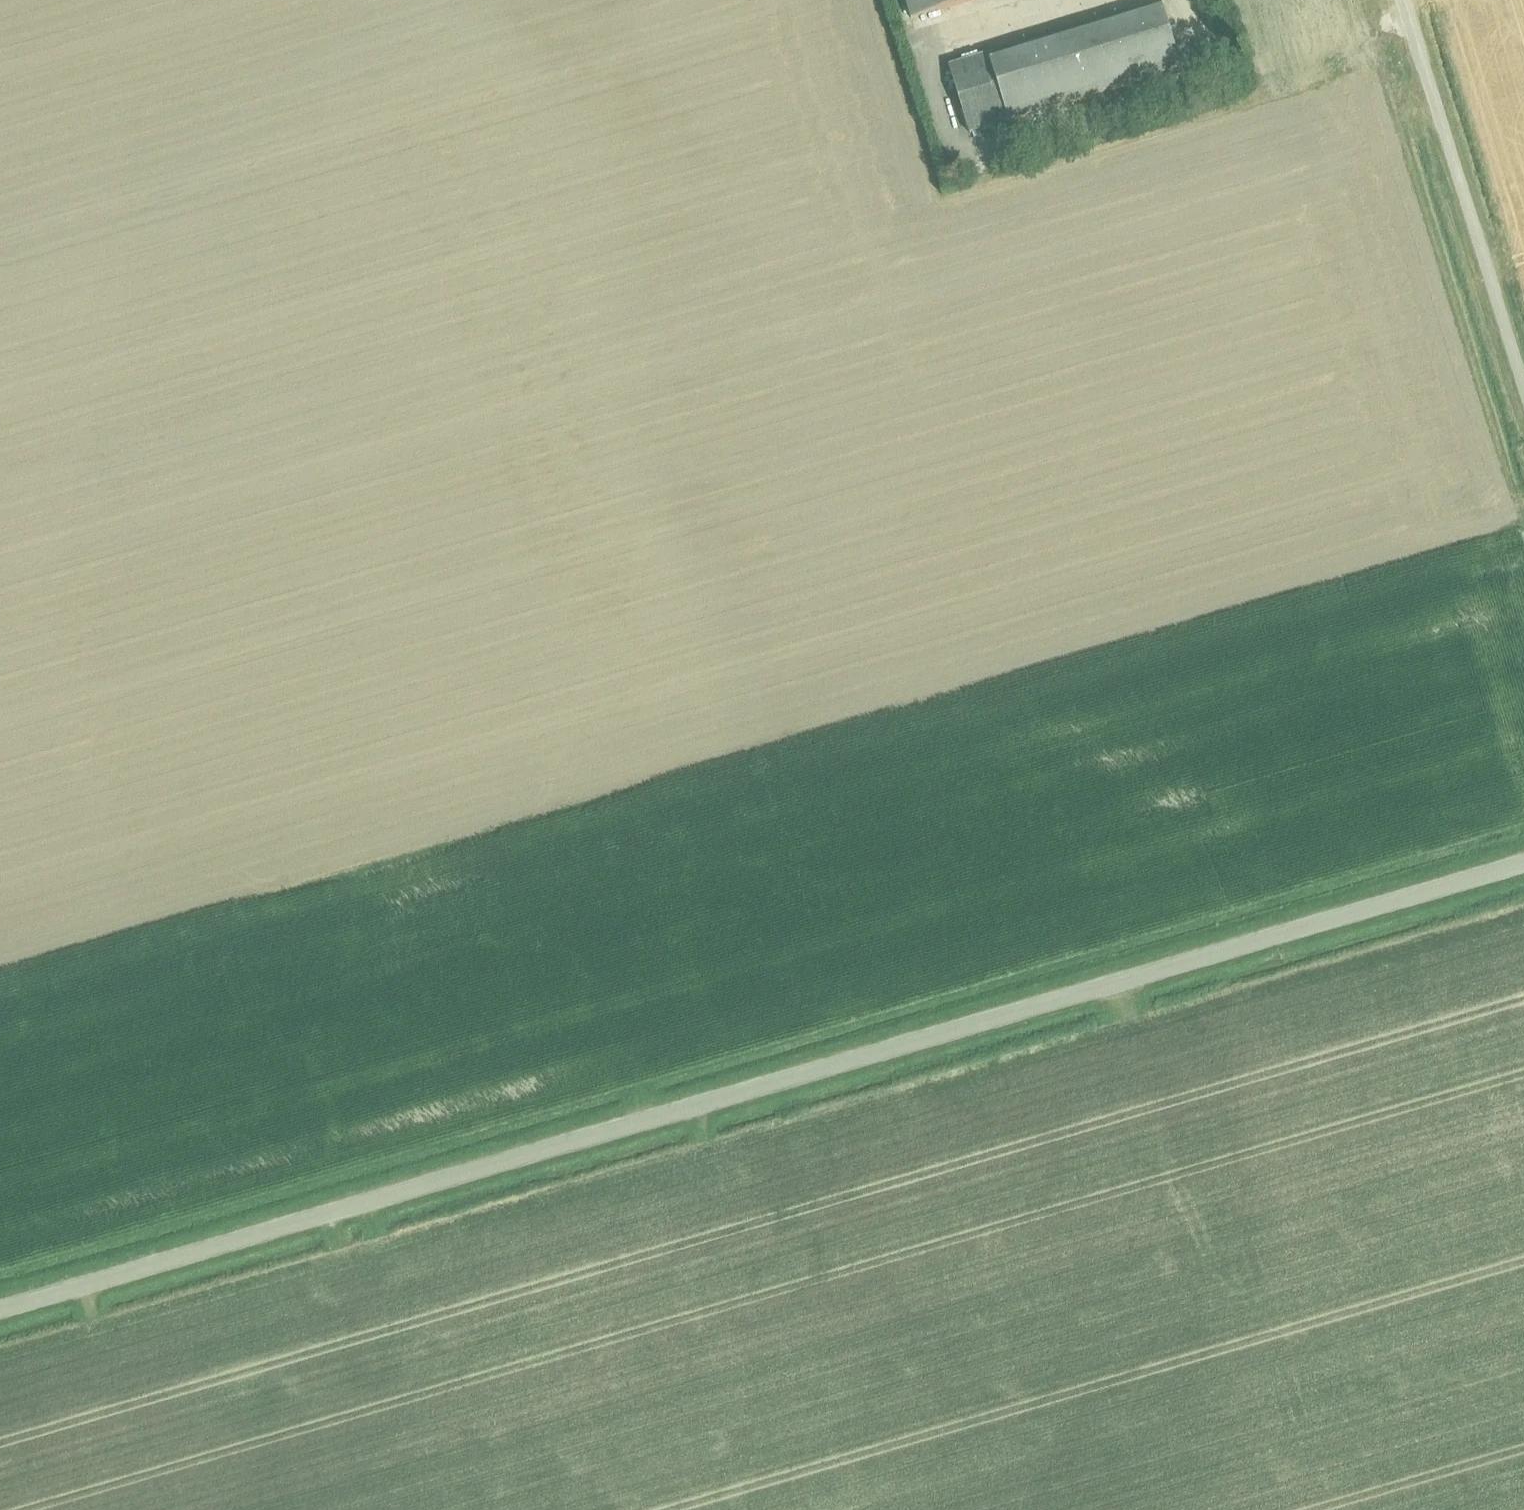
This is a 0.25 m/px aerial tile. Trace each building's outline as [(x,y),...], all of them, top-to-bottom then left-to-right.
[(971,0),(906,0),(911,18),(971,0)] [(970,134),(1182,69),(1162,4),(950,68),(970,134)]
